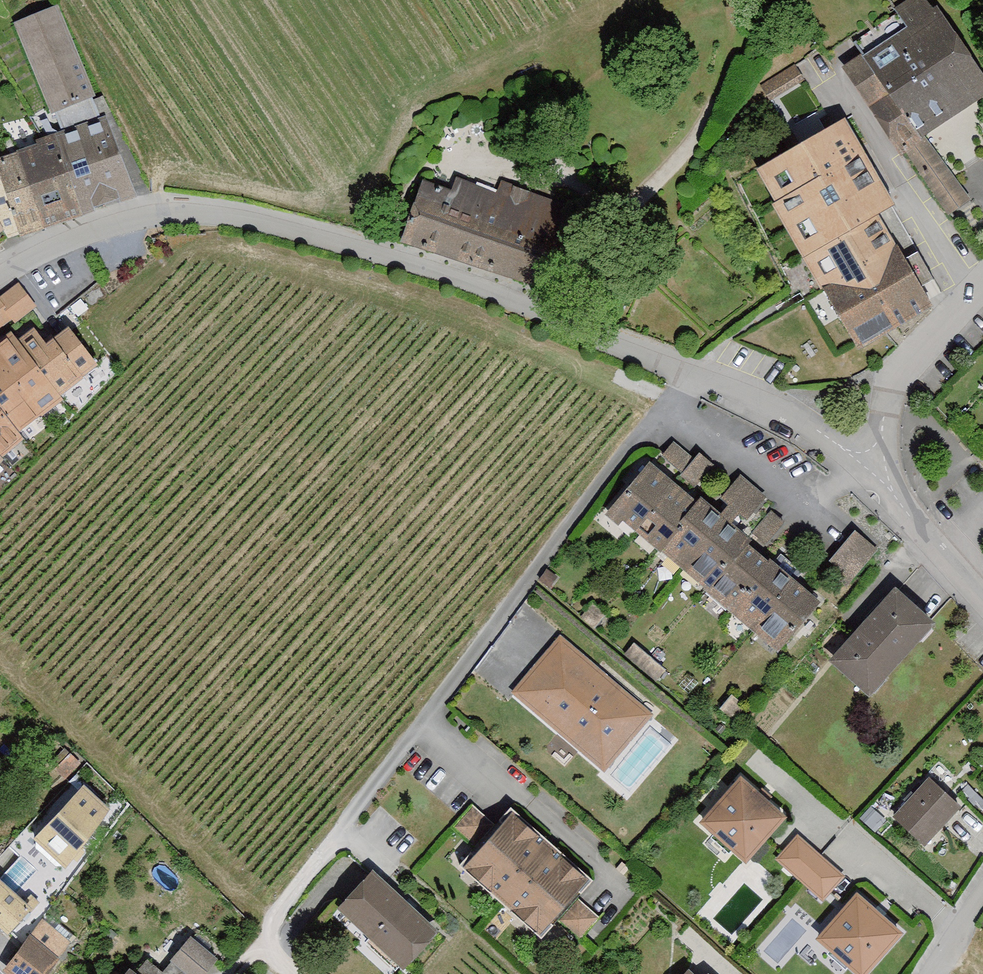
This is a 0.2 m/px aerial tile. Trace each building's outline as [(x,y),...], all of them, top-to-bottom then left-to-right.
[(923,0),(904,0),(892,8),(903,23),(861,51),(917,130),(982,83),(923,0)] [(55,4),(10,23),(47,110),(92,91),(55,4)] [(861,51),(842,64),(949,216),(968,203),(917,130),(861,51)] [(895,191),(850,95),(788,125),(795,140),(724,174),(779,291),(818,273),(800,236),(895,191)] [(106,121),(54,137),(74,214),(138,194),(106,121)] [(0,153),(0,221),(2,224),(7,221),(15,235),(74,214),(54,137),(0,153)] [(552,226),(423,182),(401,247),(529,291),(552,226)] [(885,220),(819,255),(862,337),(928,302),(885,220)] [(0,287),(0,326),(29,304),(10,279),(0,287)] [(32,325),(16,337),(56,393),(95,364),(63,322),(42,339),(32,325)] [(13,427),(59,396),(56,393),(16,337),(9,328),(0,335),(0,411),(13,427)] [(20,435),(13,427),(0,411),(0,450),(20,435)] [(660,454),(695,483),(710,464),(676,435),(660,454)] [(821,594),(647,455),(602,511),(775,651),(821,594)] [(851,531),(828,559),(848,576),(871,547),(851,531)] [(931,619),(891,583),(825,656),(866,692),(931,619)] [(650,711),(559,636),(511,693),(603,769),(650,711)] [(108,797),(78,775),(32,835),(61,858),(108,797)] [(784,817),(738,776),(698,821),(744,862),(784,817)] [(957,807),(922,776),(886,816),(921,847),(957,807)] [(456,828),(476,837),(489,810),(469,801),(456,828)] [(587,872),(507,805),(459,863),(539,930),(548,918),(566,895),(587,872)] [(840,875),(793,835),(773,860),(820,899),(840,875)] [(436,923),(365,868),(333,910),(403,965),(436,923)] [(32,903),(0,874),(0,919),(10,928),(32,903)] [(853,890),(811,936),(854,973),(863,973),(900,933),(853,890)] [(594,916),(566,895),(548,918),(576,939),(594,916)] [(38,917),(0,967),(10,973),(43,973),(69,939),(38,917)] [(185,936),(160,967),(146,955),(134,970),(139,973),(199,973),(212,958),(185,936)] [(124,963),(115,973),(139,973),(134,970),(124,963)] [(685,965),(677,973),(696,973),(685,965)]
